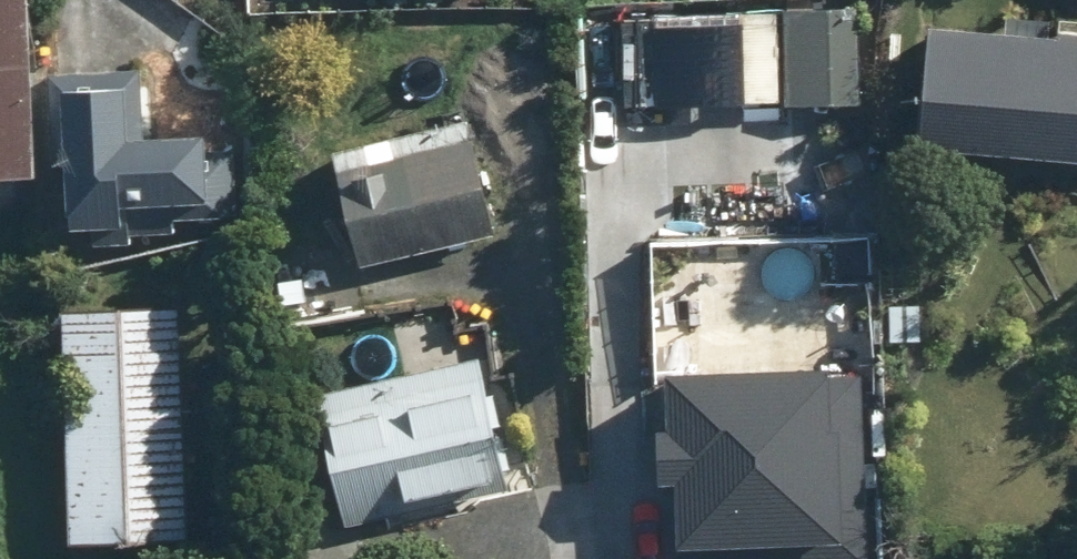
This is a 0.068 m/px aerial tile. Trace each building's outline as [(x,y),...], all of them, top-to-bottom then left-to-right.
[(47,0),(0,0),(0,171),(50,170),(47,0)] [(785,129),(786,10),(653,9),(652,128),(785,129)] [(871,12),(798,11),(797,106),(869,107),(871,12)] [(945,22),(937,153),(1076,161),(1076,29),(945,22)] [(153,74),(63,70),(60,161),(80,162),(77,225),(137,227),(139,190),(225,193),(228,129),(151,125),(153,74)] [(490,113),(337,145),(361,261),(325,268),(337,324),(439,303),(429,259),(516,241),(490,113)] [(865,213),(796,147),(674,272),(711,308),(653,367),(736,448),(792,391),(807,406),(841,372),(829,360),(869,319),(814,265),(865,213)] [(199,305),(87,304),(85,549),(197,550),(199,305)] [(496,355),(320,387),(343,513),(519,481),(496,355)] [(775,475),(766,558),(888,558),(895,489),(775,475)]
